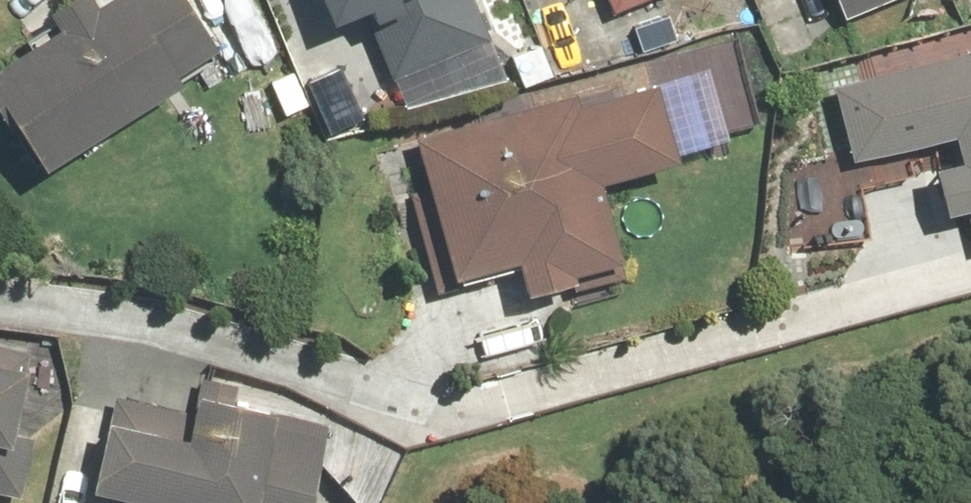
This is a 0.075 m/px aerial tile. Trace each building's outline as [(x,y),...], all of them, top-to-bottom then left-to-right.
[(25,181),(165,91),(160,84),(200,58),(170,18),(162,0),(103,0),(82,13),(74,0),(64,0),(32,20),(42,36),(0,65),(0,148),(25,181)] [(472,0),(300,0),(313,31),(349,17),(356,33),(362,31),(384,83),(488,39),(472,0)] [(607,16),(645,0),(600,0),(607,16)] [(814,5),(825,1),(833,25),(893,0),(812,0),(814,5)] [(825,87),(843,166),(939,145),(944,169),(917,175),(927,223),(970,213),(970,54),(825,87)] [(617,282),(590,192),(665,170),(648,89),(569,109),(567,99),(407,142),(438,287),(501,270),(508,305),(561,294),(607,284),(617,282)] [(8,502),(13,502),(27,443),(6,437),(25,356),(0,350),(0,501),(8,502)] [(316,429),(227,408),(232,388),(195,379),(190,399),(180,397),(177,410),(110,395),(102,430),(93,428),(76,501),(86,502),(296,502),(316,429)]
